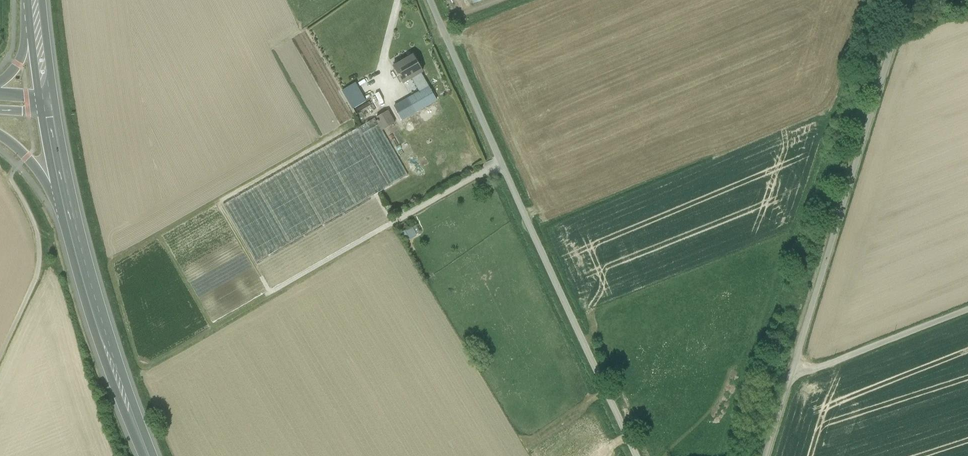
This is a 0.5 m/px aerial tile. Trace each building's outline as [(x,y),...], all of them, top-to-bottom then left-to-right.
[(414,55),(394,67),(403,83),(411,78),(420,93),(429,87),(420,73),(423,71),(414,55)] [(357,82),(343,90),(353,108),(367,101),(357,82)] [(420,93),(409,99),(416,112),(418,111),(437,100),(429,87),(420,93)] [(367,101),(353,108),(356,113),(373,103),(370,99),(367,101)] [(416,112),(409,99),(394,108),(402,121),(416,112)] [(387,111),(376,117),(378,120),(378,122),(377,123),(381,131),(394,123),(387,111)] [(423,119),(418,111),(416,112),(402,121),(407,128),(423,119)] [(381,131),(377,123),(378,122),(378,120),(376,121),(374,118),(358,127),(391,185),(407,176),(381,131)] [(355,129),(223,205),(256,263),(389,187),(355,129)] [(401,231),(406,239),(414,234),(409,226),(401,231)]
